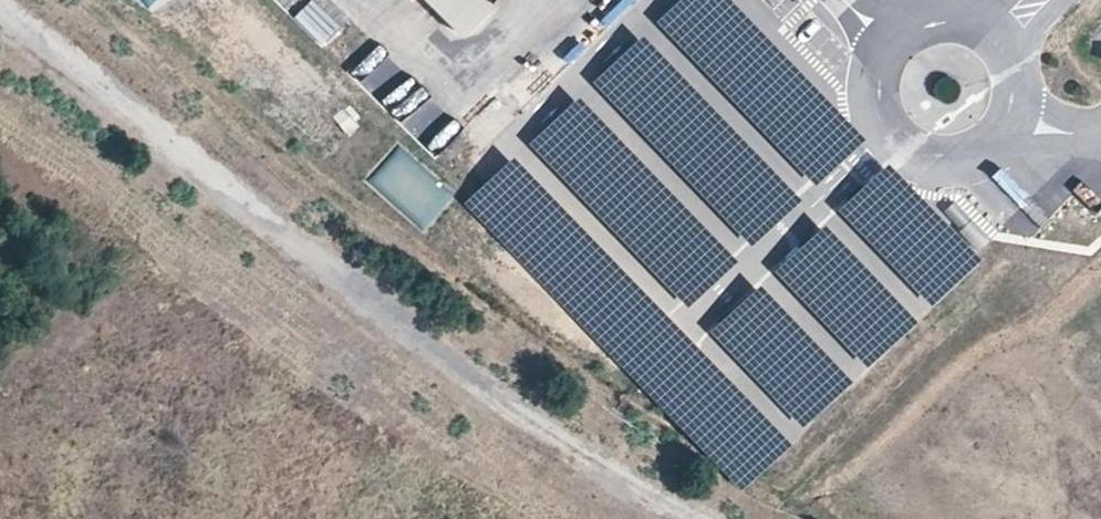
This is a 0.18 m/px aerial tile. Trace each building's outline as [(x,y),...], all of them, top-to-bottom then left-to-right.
[(467,35),(493,9),(484,0),(432,0),(467,35)] [(656,22),(817,185),(865,139),(731,0),(681,0),(656,22)] [(642,35),(593,82),(751,246),(800,199),(642,35)] [(580,98),(528,145),(690,307),(738,262),(580,98)] [(425,224),(450,189),(395,150),(370,185),(425,224)] [(513,157),(465,204),(742,492),(790,445),(513,157)] [(978,262),(887,165),(838,211),(929,308),(978,262)] [(915,323),(824,226),(775,272),(866,369),(915,323)] [(851,383),(760,286),(711,331),(802,429),(851,383)]
